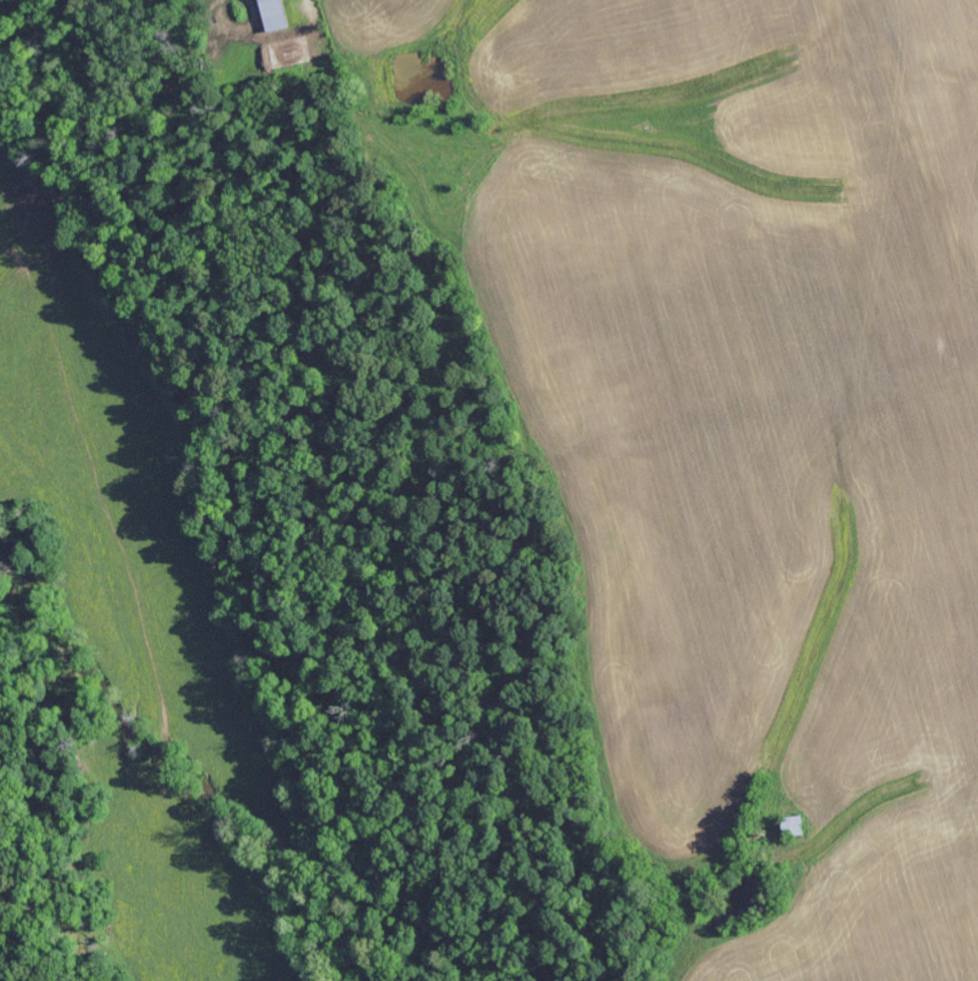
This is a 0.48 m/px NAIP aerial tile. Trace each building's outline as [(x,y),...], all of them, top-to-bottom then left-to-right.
[(270,33),(293,29),(287,0),(263,0),(270,33)] [(807,836),(807,816),(787,817),(788,837),(807,836)]
